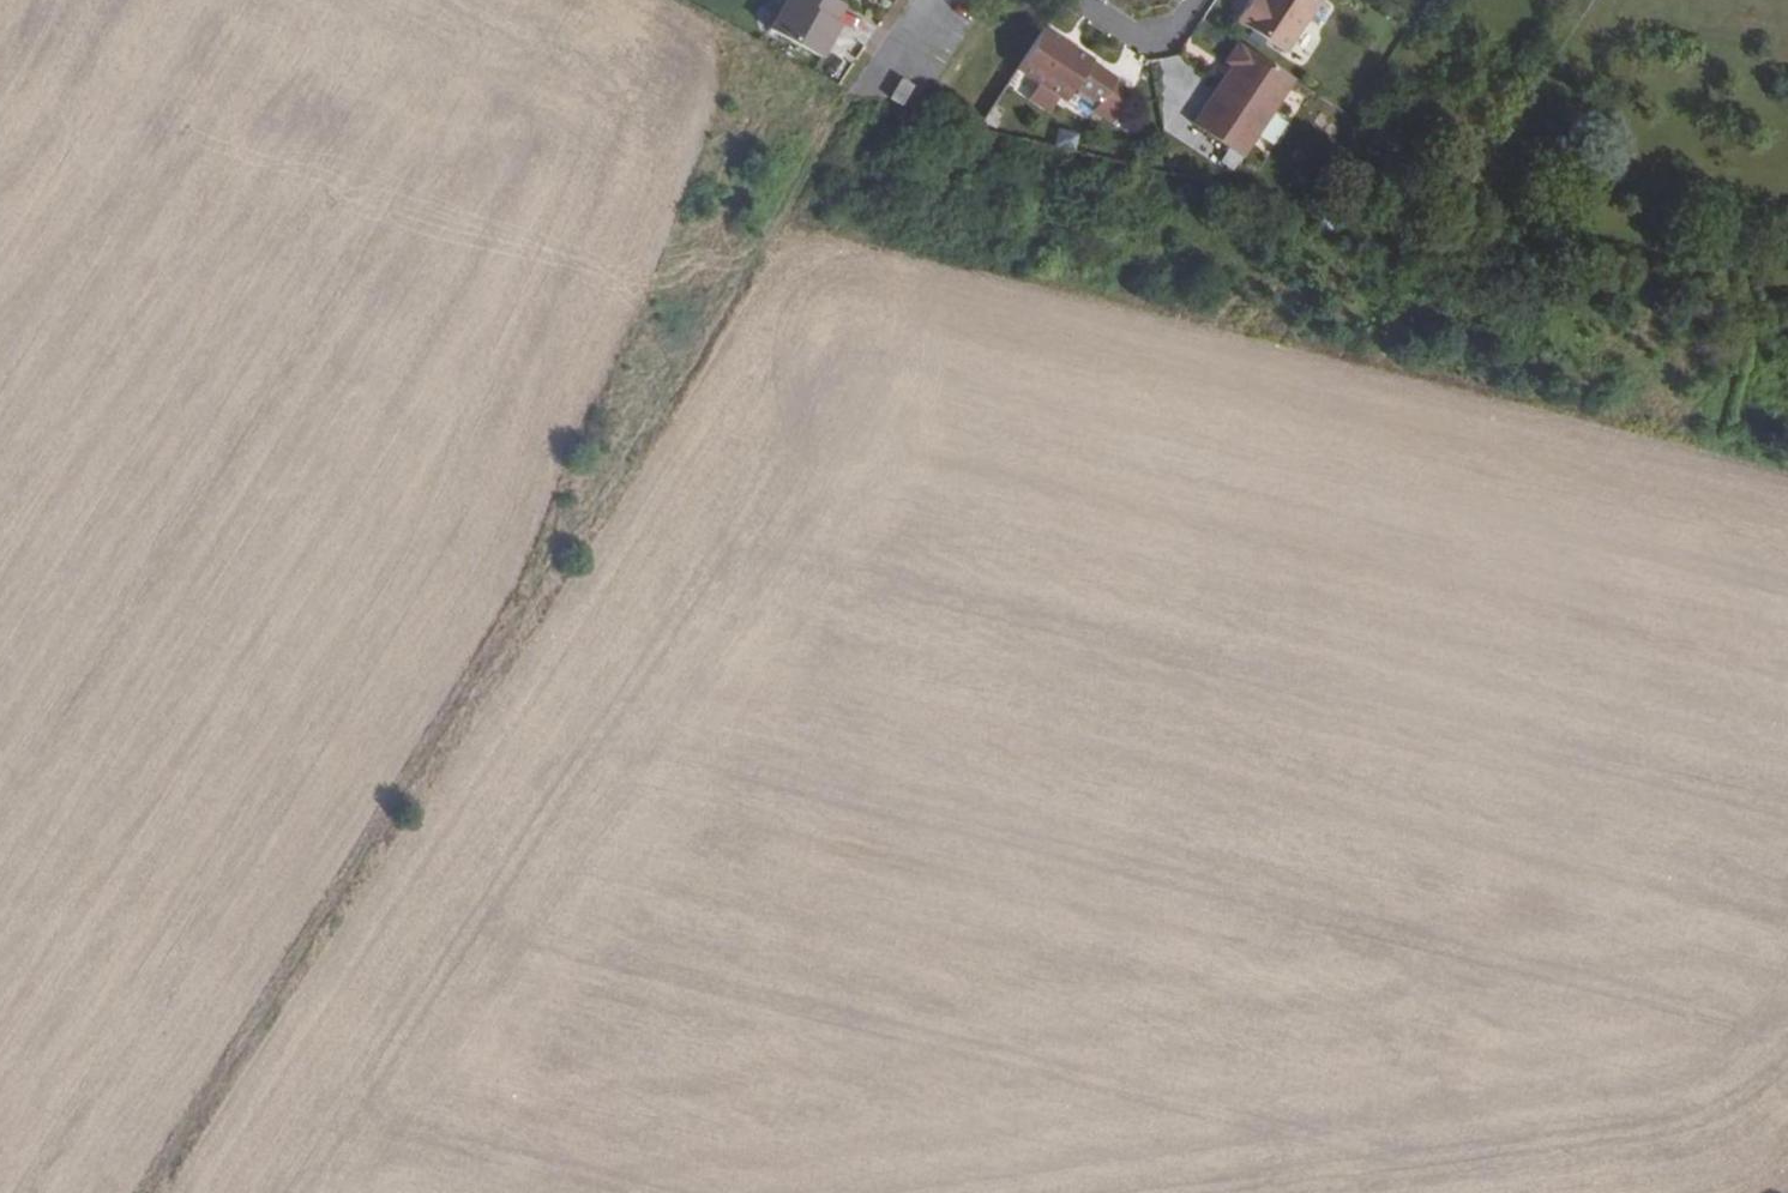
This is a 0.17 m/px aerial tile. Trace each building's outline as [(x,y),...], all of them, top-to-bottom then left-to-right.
[(841,5),(832,0),(785,0),(777,13),(771,15),(766,23),(768,31),(819,58),(837,24),(833,21),(841,5)] [(1252,0),(1238,22),(1279,48),(1311,0),(1261,0),(1259,4),(1252,0)] [(1049,21),(1023,62),(1071,93),(1080,81),(1105,98),(1120,73),(1096,56),(1098,53),(1049,21)] [(1296,80),(1241,43),(1227,62),(1232,66),(1238,70),(1230,82),(1228,81),(1204,115),(1251,149),(1296,80)] [(1238,70),(1232,66),(1225,79),(1228,81),(1230,82),(1238,70)]
